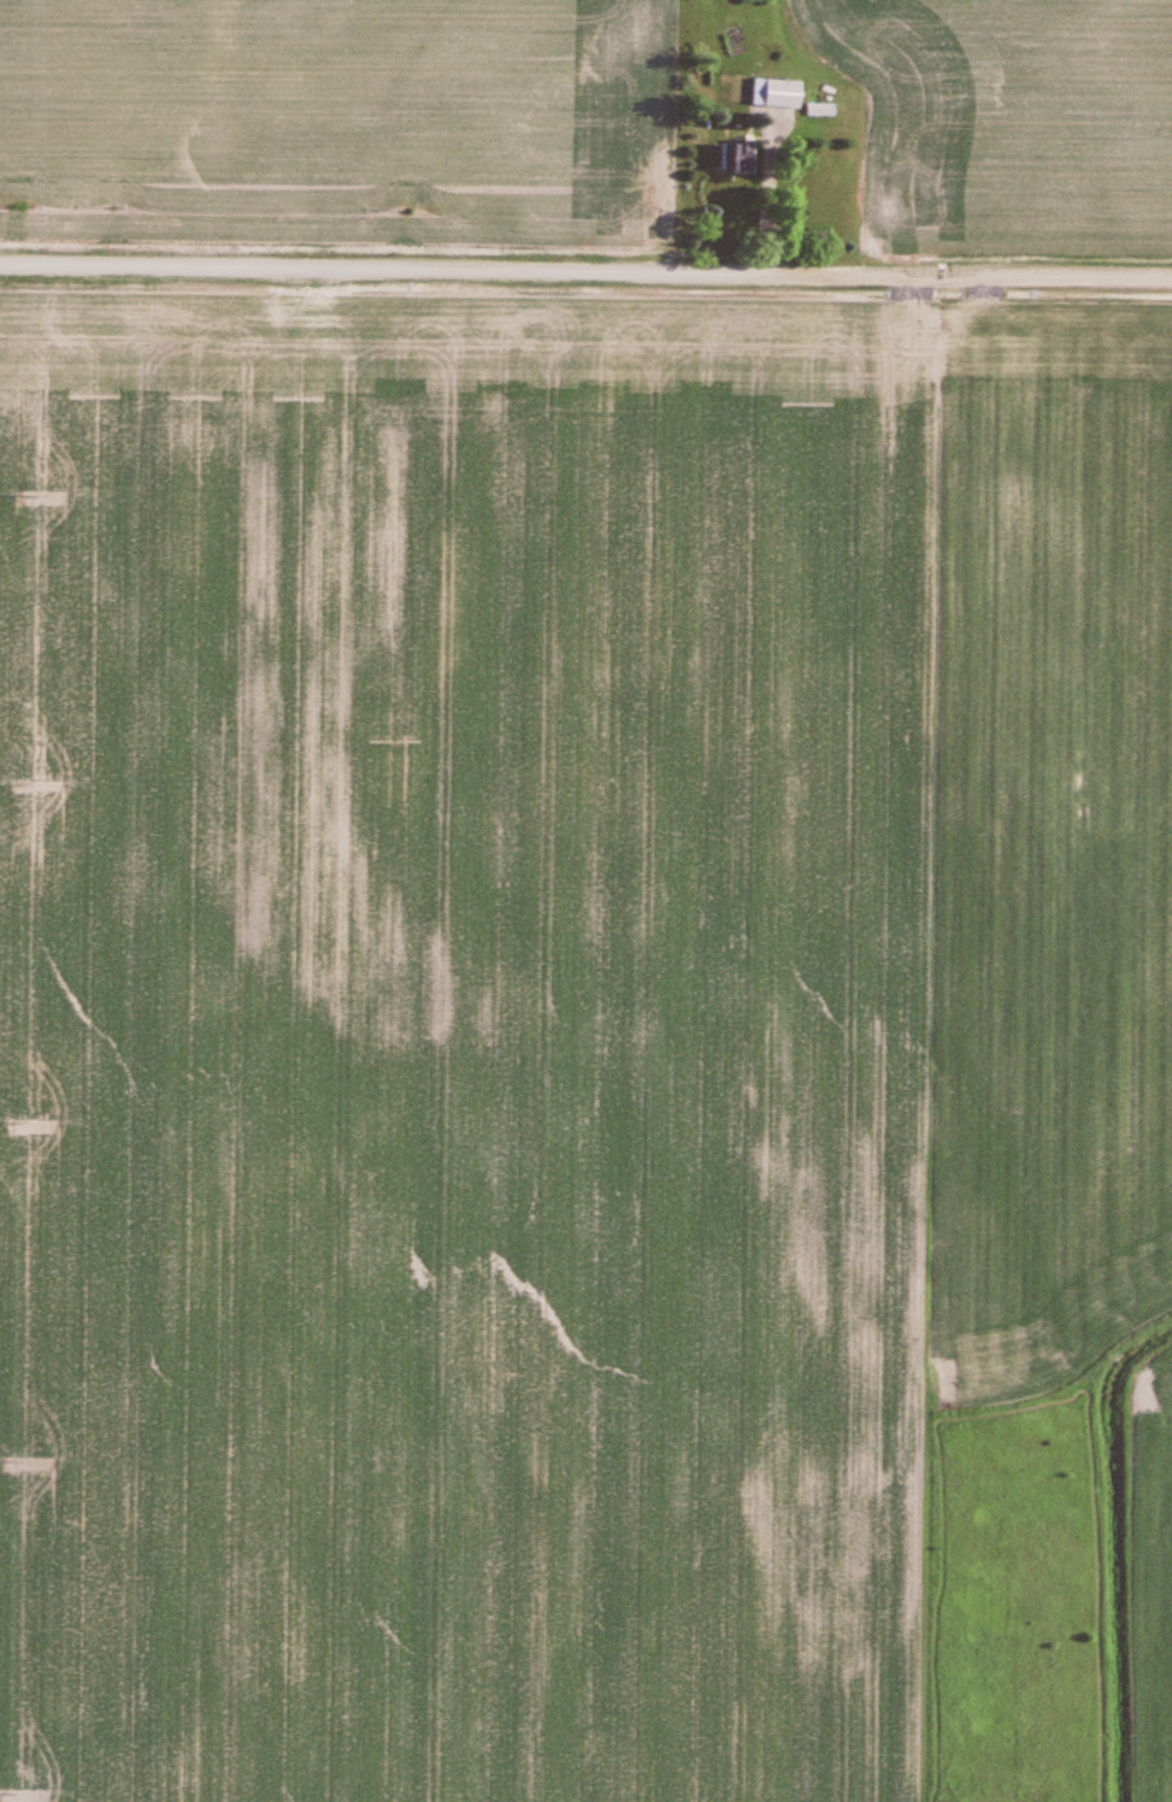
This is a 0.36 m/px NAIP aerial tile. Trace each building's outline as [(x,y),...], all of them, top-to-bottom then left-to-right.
[(750,108),(793,108),(793,81),(750,81),(750,108)] [(750,173),(750,143),(715,143),(715,173),(750,173)]
